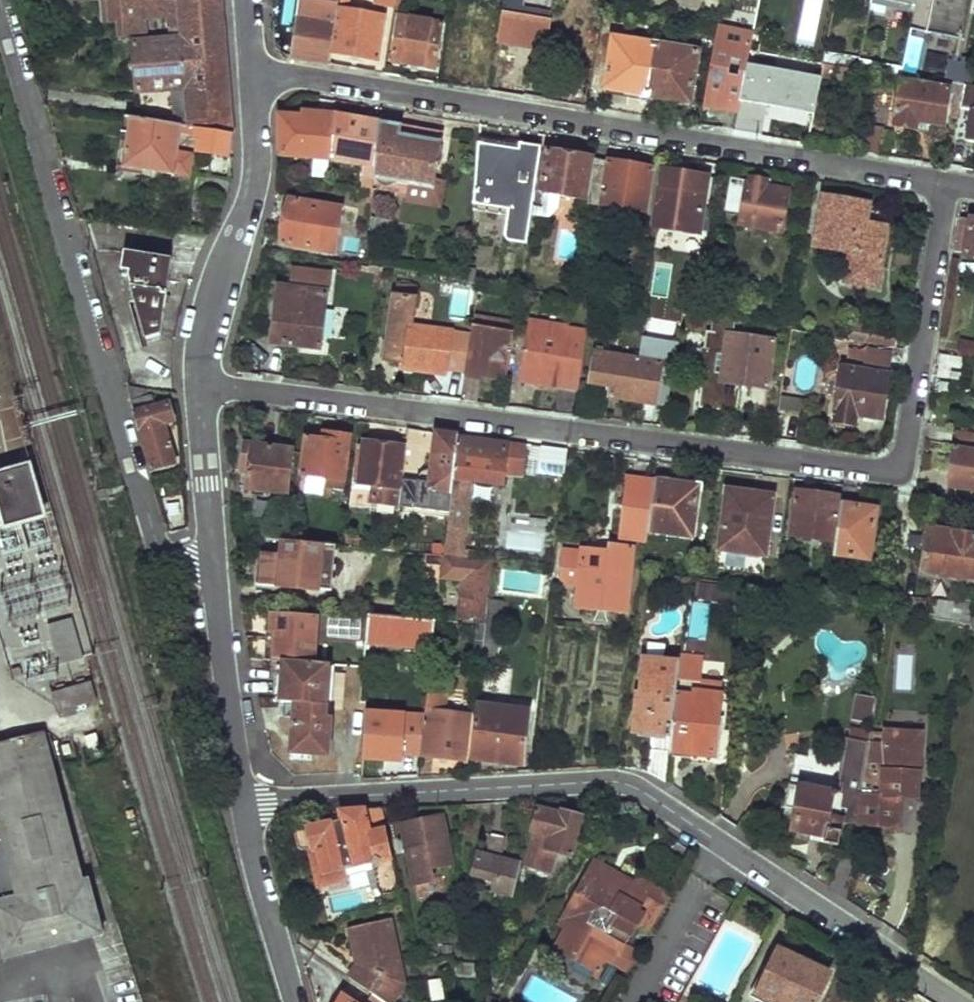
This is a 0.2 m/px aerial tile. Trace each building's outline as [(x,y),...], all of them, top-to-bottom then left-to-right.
[(105,24),(124,21),(125,0),(104,0),(105,24)] [(183,28),(186,88),(188,126),(204,128),(231,133),(222,0),(125,0),(124,21),(124,36),(147,32),(145,20),(169,17),(182,16),(183,28)] [(287,57),(332,65),(334,52),(343,0),(300,0),(287,57)] [(334,52),(379,59),(387,16),(351,9),(352,0),(343,0),(334,52)] [(390,7),(399,9),(401,0),(391,0),(390,7)] [(399,9),(410,11),(413,0),(401,0),(399,9)] [(504,12),(534,17),(547,20),(549,12),(522,7),(524,0),(506,0),(504,12)] [(918,4),(913,29),(968,40),(973,11),(973,0),(919,0),(918,4)] [(402,16),(391,61),(436,70),(445,24),(402,16)] [(145,20),(147,32),(170,28),(169,17),(145,20)] [(534,17),(528,46),(550,50),(556,22),(547,20),(534,17)] [(135,41),(138,91),(134,92),(136,117),(188,126),(186,88),(183,28),(175,28),(176,39),(135,41)] [(726,102),(740,105),(754,35),(719,28),(704,105),(725,109),(726,102)] [(615,38),(606,90),(648,97),(657,45),(615,38)] [(657,45),(648,97),(691,103),(700,53),(657,45)] [(946,85),(957,86),(971,88),(973,75),(973,53),(967,52),(966,58),(953,55),(946,85)] [(824,65),(822,77),(841,80),(844,68),(824,65)] [(944,89),(903,82),(895,127),(929,133),(931,125),(944,128),(951,94),(955,94),(957,86),(946,85),(944,84),(944,89)] [(951,120),(957,121),(958,113),(971,115),(968,138),(973,139),(973,94),(959,92),(959,95),(955,94),(951,120)] [(738,112),(740,105),(726,102),(725,109),(738,112)] [(279,113),(280,154),(327,159),(334,114),(311,110),(311,116),(279,113)] [(334,114),(327,159),(364,164),(363,176),(373,177),(379,123),(334,114)] [(131,117),(123,163),(178,174),(179,171),(191,173),(194,157),(183,154),(188,126),(136,117),(131,117)] [(379,123),(373,177),(430,186),(439,133),(379,123)] [(885,129),(869,126),(864,154),(881,156),(885,129)] [(204,128),(202,138),(205,139),(203,152),(231,158),(231,144),(231,133),(204,128)] [(477,140),(471,203),(505,212),(500,238),(523,244),(527,216),(530,204),(538,153),(539,150),(477,140)] [(590,158),(543,151),(542,154),(538,153),(530,204),(542,206),(543,194),(556,196),(582,201),(590,158)] [(594,158),(585,207),(620,213),(621,208),(644,212),(653,168),(594,158)] [(660,169),(648,225),(696,233),(707,176),(660,169)] [(211,176),(210,185),(226,188),(230,180),(211,176)] [(740,213),(737,225),(782,233),(790,192),(767,187),(768,181),(748,178),(747,181),(730,177),(724,210),(740,213)] [(527,216),(545,219),(554,209),(556,196),(543,194),(542,206),(530,204),(527,216)] [(288,198),(280,245),(332,254),(340,208),(288,198)] [(825,198),(816,248),(852,253),(847,285),(881,291),(889,229),(870,226),(872,206),(825,198)] [(954,251),(973,255),(973,220),(959,217),(954,251)] [(123,265),(143,337),(159,332),(170,262),(120,252),(117,263),(123,265)] [(669,295),(671,263),(653,261),(651,293),(669,295)] [(330,273),(293,269),(291,288),(277,287),(271,343),(322,348),(330,273)] [(415,286),(398,284),(396,295),(394,295),(385,359),(400,362),(399,367),(446,373),(446,368),(452,331),(412,326),(416,298),(414,298),(415,286)] [(654,311),(650,327),(675,334),(679,318),(654,311)] [(328,313),(326,340),(337,340),(338,313),(328,313)] [(512,329),(513,319),(472,314),(471,323),(512,329)] [(711,322),(734,326),(735,319),(712,316),(711,322)] [(852,317),(849,341),(892,348),(894,332),(868,327),(868,320),(852,317)] [(768,391),(774,343),(732,337),(734,326),(711,322),(709,335),(706,334),(704,350),(700,350),(697,373),(703,374),(697,409),(735,415),(739,387),(768,391)] [(464,371),(505,376),(512,329),(471,323),(469,333),(464,371)] [(520,382),(558,388),(566,328),(528,323),(520,382)] [(585,331),(566,328),(558,388),(576,391),(585,331)] [(469,333),(452,331),(446,368),(464,371),(469,333)] [(954,354),(973,358),(973,343),(957,339),(954,354)] [(842,371),(835,424),(853,426),(855,417),(881,419),(891,355),(866,351),(863,375),(842,371)] [(594,354),(588,382),(612,386),(610,399),(632,402),(636,362),(594,354)] [(636,362),(632,402),(653,406),(659,366),(636,362)] [(127,384),(152,469),(174,463),(166,422),(172,421),(167,401),(154,404),(151,393),(149,394),(147,388),(127,384)] [(781,396),(778,411),(800,415),(803,400),(781,396)] [(305,430),(298,475),(327,479),(326,488),(341,490),(348,436),(305,430)] [(398,506),(447,514),(451,489),(453,477),(459,436),(437,433),(431,471),(421,472),(414,481),(402,479),(398,506)] [(956,446),(973,449),(973,437),(958,435),(956,446)] [(459,436),(453,477),(500,484),(502,469),(522,472),(527,446),(459,436)] [(363,442),(356,485),(378,488),(376,506),(394,509),(402,449),(363,442)] [(245,445),(240,487),(285,492),(291,449),(245,445)] [(948,488),(973,492),(973,449),(956,446),(954,446),(948,488)] [(0,478),(0,517),(4,532),(43,520),(29,470),(0,478)] [(627,479),(619,541),(646,545),(647,533),(654,482),(627,479)] [(654,482),(647,533),(688,539),(696,487),(654,482)] [(464,533),(470,492),(451,489),(447,514),(445,531),(441,555),(448,555),(452,532),(464,533)] [(727,491),(721,547),(766,553),(773,497),(727,491)] [(796,494),(791,536),(834,542),(839,506),(840,499),(796,494)] [(839,506),(834,542),(832,555),(867,560),(874,510),(839,506)] [(279,528),(260,526),(258,537),(278,539),(279,528)] [(928,529),(922,571),(973,578),(973,536),(928,529)] [(278,554),(262,552),(258,582),(329,590),(335,545),(280,539),(278,554)] [(560,552),(556,572),(576,575),(573,604),(622,611),(630,552),(607,549),(606,555),(580,552),(580,555),(560,552)] [(458,597),(456,621),(482,624),(485,603),(486,599),(481,598),(484,570),(473,568),(474,560),(454,558),(454,556),(448,555),(441,555),(439,575),(460,578),(458,597)] [(936,597),(931,617),(973,626),(973,606),(936,597)] [(273,603),(270,629),(275,630),(271,660),(281,662),(308,665),(315,607),(273,603)] [(485,603),(482,624),(477,659),(492,662),(501,605),(485,603)] [(366,612),(362,640),(414,646),(411,662),(425,664),(431,619),(366,612)] [(57,666),(84,659),(75,618),(47,624),(57,666)] [(723,683),(701,680),(704,659),(680,656),(679,662),(668,751),(714,755),(723,683)] [(636,693),(631,732),(656,735),(655,749),(648,749),(647,771),(651,772),(665,781),(668,751),(679,662),(645,658),(640,694),(636,693)] [(281,662),(275,702),(280,702),(279,714),(285,715),(281,757),(319,762),(325,709),(333,710),(338,673),(329,672),(330,668),(308,665),(281,662)] [(358,672),(353,702),(364,704),(368,673),(358,672)] [(420,710),(413,755),(456,762),(464,707),(436,703),(438,690),(421,687),(418,710),(420,710)] [(90,689),(50,699),(54,717),(94,706),(90,689)] [(870,723),(875,697),(855,694),(850,720),(870,723)] [(470,704),(461,757),(524,763),(529,712),(470,704)] [(870,742),(872,732),(873,730),(853,726),(851,737),(849,737),(840,781),(845,782),(843,792),(783,783),(779,829),(822,836),(821,843),(835,845),(839,818),(858,821),(870,742)] [(918,797),(924,733),(888,730),(887,733),(885,744),(870,742),(858,821),(896,827),(901,794),(918,797)] [(885,744),(887,733),(872,732),(870,742),(885,744)] [(41,738),(0,750),(0,844),(1,846),(0,846),(0,943),(6,964),(103,940),(88,886),(83,887),(41,738)] [(397,742),(392,776),(407,776),(412,744),(397,742)] [(63,761),(70,759),(68,749),(61,751),(63,761)] [(295,832),(293,836),(297,851),(299,852),(307,850),(309,859),(318,856),(322,875),(325,883),(345,878),(342,868),(367,862),(376,865),(373,871),(376,891),(382,896),(398,891),(379,808),(337,811),(339,821),(295,832)] [(532,835),(525,868),(539,872),(544,854),(571,862),(582,817),(562,812),(560,818),(532,811),(527,834),(532,835)] [(438,817),(400,826),(414,884),(431,880),(428,869),(450,863),(438,817)] [(519,866),(499,860),(502,837),(490,835),(486,856),(477,854),(470,874),(493,881),(490,892),(511,898),(519,866)] [(318,856),(309,859),(312,878),(322,875),(318,856)] [(567,925),(554,950),(573,960),(580,950),(599,960),(612,938),(624,945),(637,923),(651,930),(669,897),(637,880),(633,888),(617,880),(607,889),(601,885),(607,874),(592,866),(561,921),(567,925)] [(607,874),(601,885),(607,889),(617,880),(607,874)] [(410,891),(413,904),(450,896),(447,883),(410,891)] [(347,927),(354,960),(345,975),(387,1001),(402,982),(388,918),(347,927)] [(612,938),(599,960),(612,968),(624,946),(624,945),(612,938)] [(637,953),(624,946),(612,968),(626,975),(637,953)] [(580,950),(573,960),(593,972),(599,960),(580,950)] [(779,952),(758,993),(772,1000),(771,1001),(815,1001),(828,976),(779,952)]
